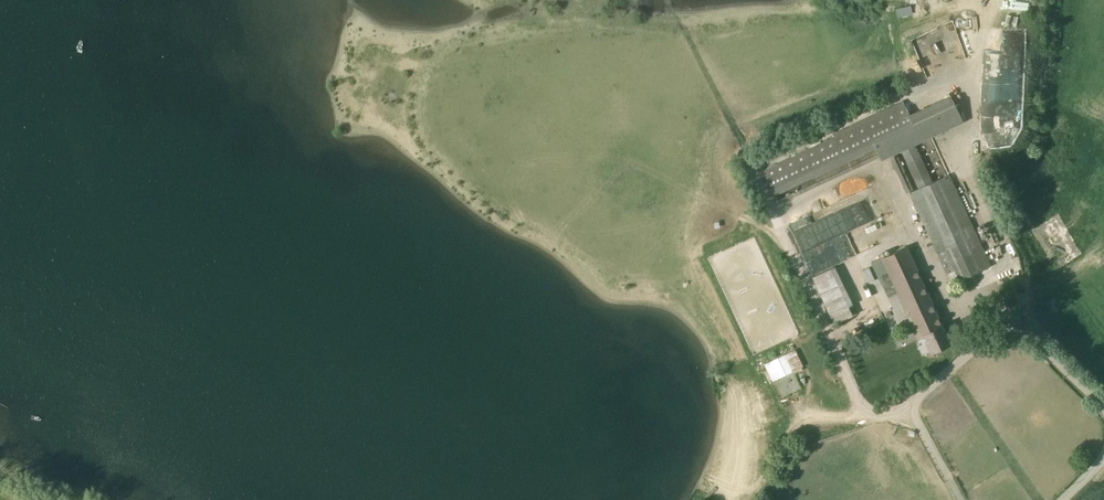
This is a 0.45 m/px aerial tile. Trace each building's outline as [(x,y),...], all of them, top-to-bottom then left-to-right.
[(911,26),(916,44),(923,43),(918,24),(911,26)] [(908,27),(899,27),(900,47),(909,46),(908,27)] [(1021,84),(1023,38),(1003,38),(1003,52),(994,52),(994,59),(1005,59),(1005,66),(996,66),(996,72),(983,72),(982,93),(997,93),(997,84),(1021,84)] [(908,193),(946,273),(953,270),(958,280),(991,264),(948,174),(932,181),(915,143),(962,121),(949,94),(909,113),(902,100),(830,133),(832,136),(763,168),(762,169),(774,195),(875,148),(877,152),(777,199),(776,199),(777,201),(778,203),(879,156),(880,159),(888,155),(906,194),(908,193)] [(871,187),(789,220),(801,249),(834,236),(833,232),(847,226),(844,217),(877,204),(871,187)] [(803,248),(810,272),(840,263),(833,240),(803,248)] [(906,245),(871,262),(901,328),(909,324),(914,335),(941,323),(932,303),(932,302),(938,299),(934,291),(928,293),(906,245)] [(834,266),(812,275),(834,323),(858,313),(834,266)] [(930,353),(950,343),(941,323),(914,335),(917,340),(922,337),(930,353)] [(763,363),(772,380),(792,370),(784,354),(763,363)] [(871,396),(874,401),(884,395),(881,390),(871,396)]
